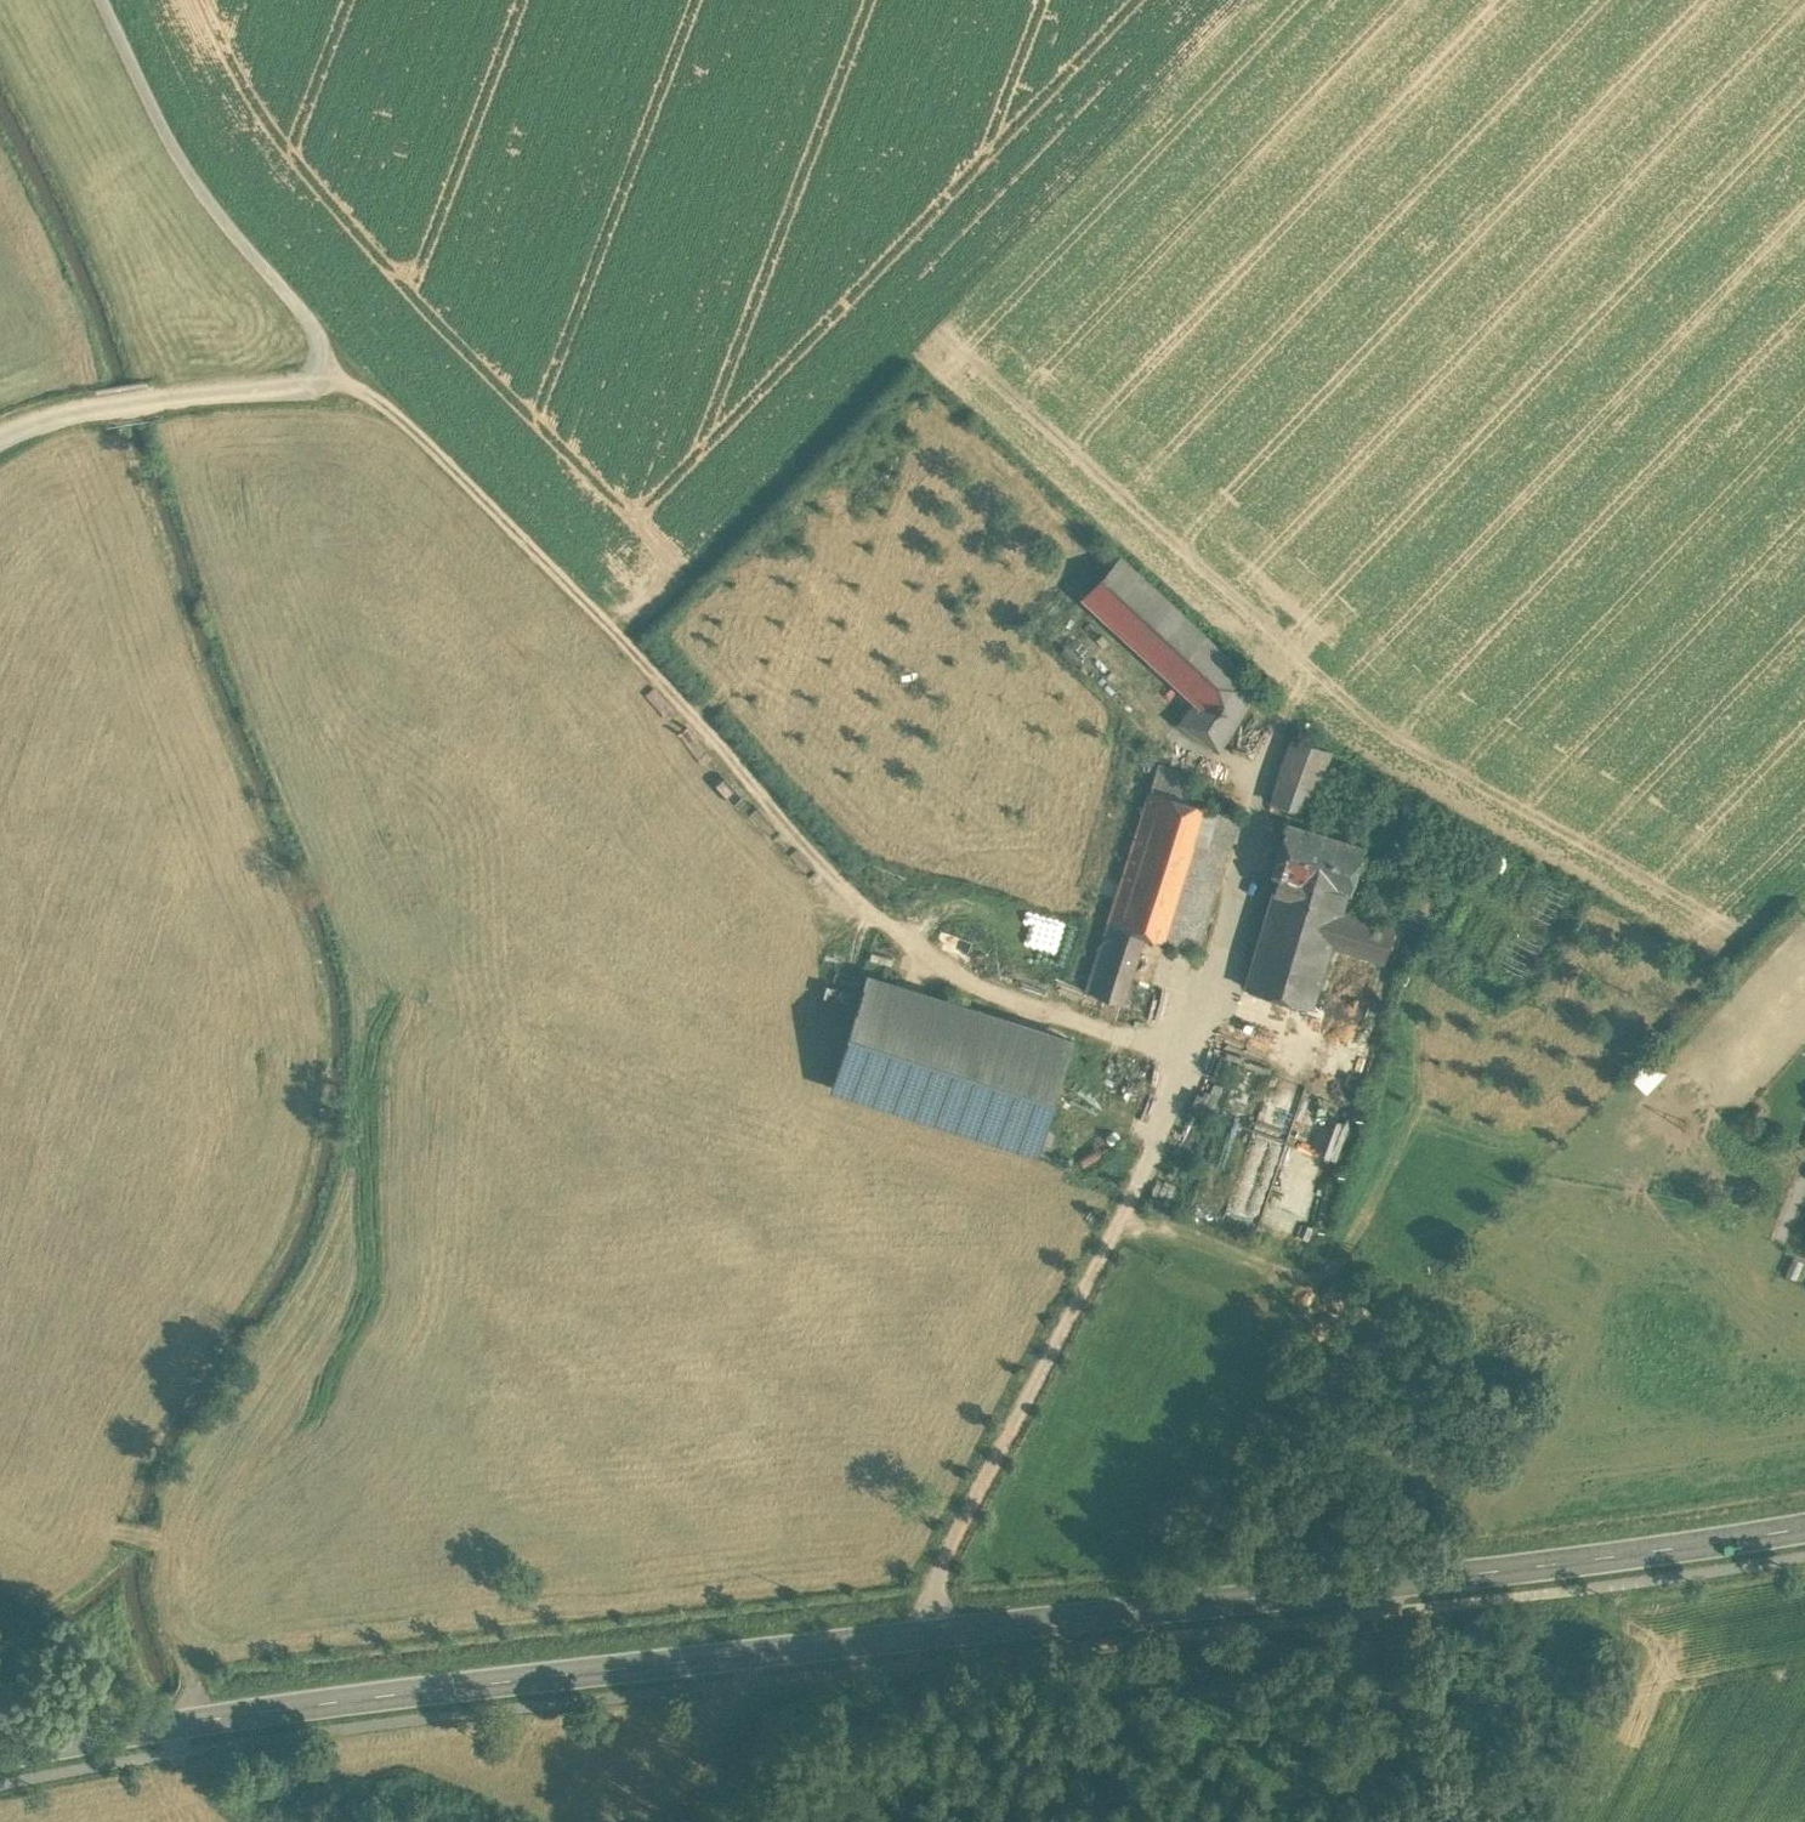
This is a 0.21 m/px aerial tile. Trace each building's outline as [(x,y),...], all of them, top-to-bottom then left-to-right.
[(1232,720),(1200,699),(1184,723),(1216,745),(1232,720)] [(1291,731),(1273,797),(1316,809),(1335,743),(1291,731)] [(1195,773),(1159,762),(1151,787),(1187,798),(1195,773)] [(1151,787),(1109,919),(1145,930),(1176,940),(1187,903),(1210,909),(1224,865),(1201,858),(1217,807),(1187,798),(1151,787)] [(1240,814),(1217,807),(1201,858),(1224,865),(1240,814)] [(1364,844),(1288,821),(1274,867),(1280,869),(1274,889),(1341,910),(1342,908),(1347,890),(1350,891),(1364,844)] [(1341,910),(1274,889),(1245,984),(1313,1005),(1331,943),(1384,959),(1395,924),(1342,908),(1341,910)] [(1210,909),(1187,903),(1176,940),(1199,947),(1210,909)] [(1145,930),(1109,919),(1087,988),(1123,1000),(1145,930)] [(1073,1038),(868,973),(832,1085),(1050,1154),(1058,1128),(1046,1124),(1073,1038)] [(1263,1211),(1263,1233),(1306,1233),(1307,1212),(1263,1211)]
